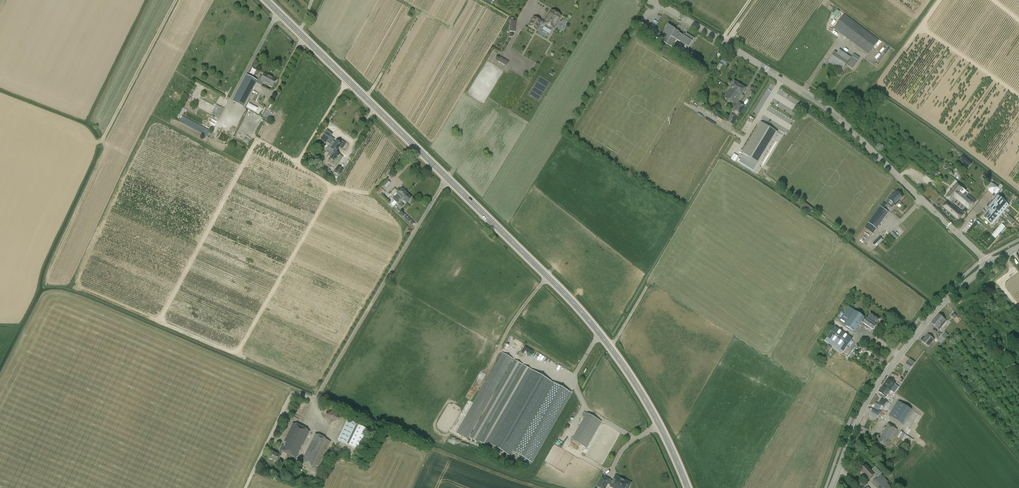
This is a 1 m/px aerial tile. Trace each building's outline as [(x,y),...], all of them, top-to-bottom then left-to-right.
[(561,16),(552,10),(544,23),(541,21),(539,24),(551,31),(553,28),(553,29),(561,16)] [(844,14),(833,28),(868,55),(879,40),(844,14)] [(541,21),(534,17),(529,26),(536,30),(539,24),(541,21)] [(677,40),(689,47),(694,38),(686,33),(684,36),(675,31),(676,29),(668,25),(659,40),(673,48),(677,40)] [(834,52),(827,62),(842,72),(851,58),(839,50),(837,53),(834,52)] [(852,59),(848,65),(853,68),(857,62),(852,59)] [(721,60),(719,64),(725,68),(728,64),(721,60)] [(262,82),(273,87),(276,80),(270,77),(270,78),(264,75),(263,78),(260,76),(257,81),(247,75),(232,102),(243,107),(256,83),(260,85),(262,82)] [(731,88),(725,98),(735,104),(739,98),(741,99),(743,96),(742,95),(746,89),(735,82),(731,88)] [(185,96),(190,99),(197,87),(192,84),(185,96)] [(740,114),(745,107),(739,102),(734,110),(740,114)] [(215,117),(218,119),(224,108),(220,106),(220,107),(216,105),(212,114),(215,116),(215,117)] [(737,118),(732,114),(727,121),(733,124),(737,118)] [(182,116),(179,121),(203,134),(203,135),(204,135),(207,137),(210,131),(182,116)] [(762,123),(738,161),(753,170),(776,132),(768,127),(769,126),(767,125),(767,126),(762,123)] [(220,132),(219,138),(228,141),(230,135),(220,132)] [(342,141),(341,141),(340,143),(337,141),(335,143),(333,141),(329,147),(329,148),(327,151),(329,152),(328,153),(332,156),(330,158),(334,162),(336,160),(339,154),(336,152),(339,147),(342,149),(345,145),(345,143),(342,141)] [(338,167),(336,169),(334,172),(339,176),(341,172),(343,170),(338,167)] [(387,180),(382,185),(386,188),(390,183),(387,180)] [(997,194),(1001,189),(993,182),(988,187),(997,194)] [(964,214),(951,203),(952,201),(966,213),(976,201),(967,194),(968,193),(957,184),(946,198),(949,201),(941,209),(957,222),(964,214)] [(377,190),(379,193),(382,196),(385,193),(382,190),(383,190),(380,187),(377,190)] [(392,199),(397,203),(406,193),(402,189),(392,199)] [(886,202),(891,207),(894,204),(895,205),(899,201),(903,197),(897,191),(893,195),(892,194),(888,199),(889,200),(886,202)] [(406,193),(397,203),(402,208),(404,205),(401,203),(404,200),(406,203),(411,198),(406,193)] [(999,197),(983,217),(992,225),(1009,205),(999,197)] [(876,229),(888,213),(880,207),(868,223),(876,229)] [(408,221),(412,225),(414,222),(411,219),(410,219),(404,213),(401,215),(408,221)] [(880,237),(873,244),(876,247),(883,240),(880,237)] [(873,331),(876,326),(876,325),(879,320),(870,314),(866,320),(864,318),(855,311),(854,312),(849,308),(840,321),(854,332),(861,322),(873,331)] [(931,323),(938,329),(939,330),(947,322),(945,320),(939,314),(931,323)] [(835,327),(825,341),(842,353),(852,339),(835,327)] [(928,334),(922,341),(928,347),(934,340),(928,334)] [(854,343),(845,356),(851,360),(860,347),(854,343)] [(513,359),(502,353),(457,432),(467,438),(513,359)] [(522,364),(515,360),(470,438),(477,442),(522,364)] [(908,371),(912,366),(908,362),(904,368),(908,371)] [(531,369),(523,365),(480,441),(487,446),(531,369)] [(510,455),(512,451),(552,382),(532,370),(489,444),(510,455)] [(888,379),(885,383),(889,386),(887,388),(890,391),(893,393),(898,387),(895,385),(895,384),(894,383),(894,382),(894,380),(892,378),(890,378),(889,379),(888,379)] [(571,393),(552,382),(512,451),(531,462),(571,393)] [(889,386),(885,383),(878,392),(881,394),(879,397),(882,399),(878,403),(883,407),(887,402),(884,400),(886,397),(890,391),(887,388),(889,386)] [(898,401),(889,415),(902,424),(911,409),(898,401)] [(869,417),(875,420),(875,419),(880,412),(874,408),(869,417)] [(329,423),(341,419),(339,412),(337,413),(336,410),(327,413),(329,423)] [(587,414),(572,440),(585,448),(600,421),(587,414)] [(347,419),(337,440),(347,444),(358,449),(367,429),(357,424),(347,419)] [(279,450),(280,451),(278,455),(272,452),(269,458),(278,463),(283,452),(296,459),(310,431),(293,423),(283,441),(285,442),(283,446),(282,445),(279,450)] [(886,447),(890,439),(892,440),(898,430),(888,424),(878,442),(886,447)] [(315,434),(302,461),(317,469),(331,442),(315,434)] [(906,434),(902,439),(909,444),(913,439),(906,434)] [(872,470),(867,464),(860,470),(869,480),(875,474),(878,478),(872,483),(877,487),(889,487),(890,487),(887,483),(888,482),(881,475),(882,475),(875,467),(872,470)] [(616,475),(613,482),(609,480),(610,479),(602,476),(597,486),(601,487),(606,487),(608,484),(611,485),(611,486),(614,487),(629,487),(629,486),(630,483),(623,480),(624,479),(616,475)]
